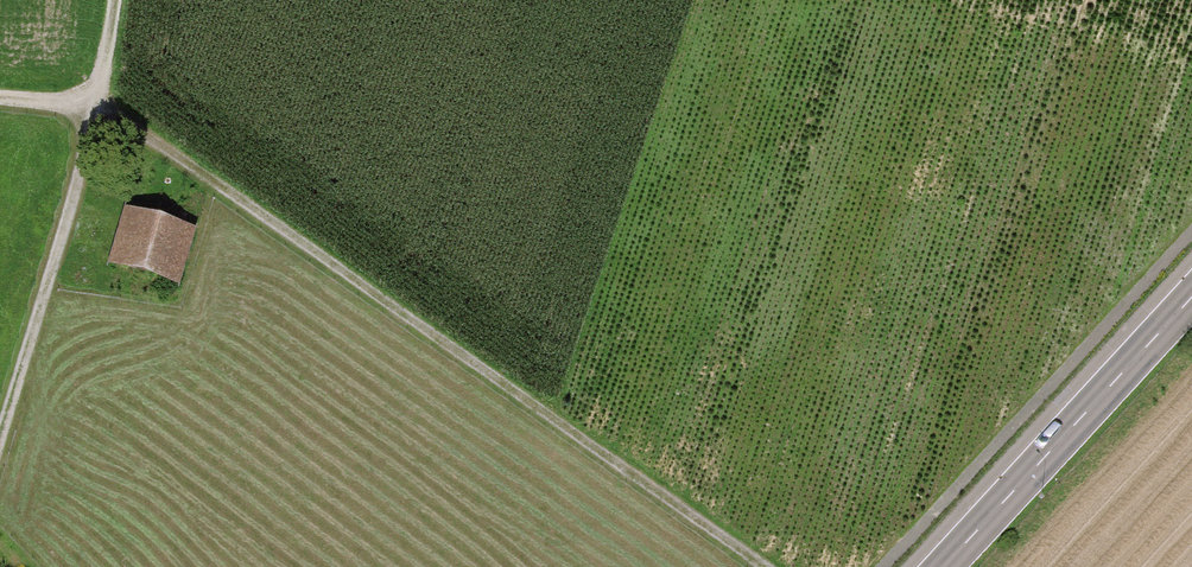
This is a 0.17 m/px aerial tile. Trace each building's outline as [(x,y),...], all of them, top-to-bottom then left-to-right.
[(196,233),(123,208),(104,261),(177,287),(196,233)]
